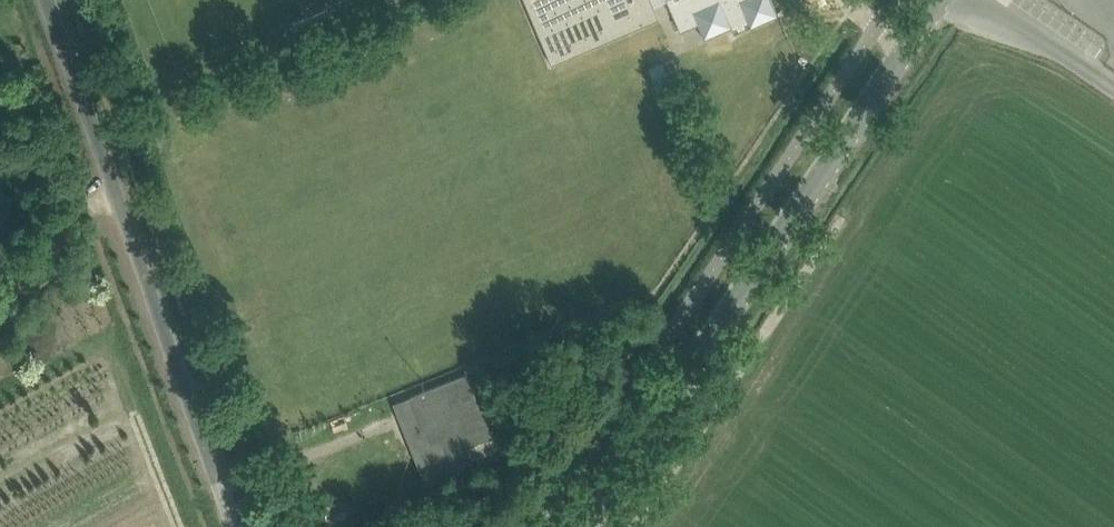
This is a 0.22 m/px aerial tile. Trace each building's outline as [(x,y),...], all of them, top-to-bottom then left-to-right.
[(552,61),(660,17),(653,0),(526,0),(552,61)] [(672,10),(681,31),(698,23),(705,38),(732,26),(735,32),(736,32),(736,31),(750,25),(751,27),(779,14),(773,0),(668,0),(672,10)] [(411,395),(424,428),(430,442),(431,442),(431,443),(440,439),(446,454),(460,448),(467,445),(472,458),(497,448),(492,435),(467,372),(419,391),(411,395)]
